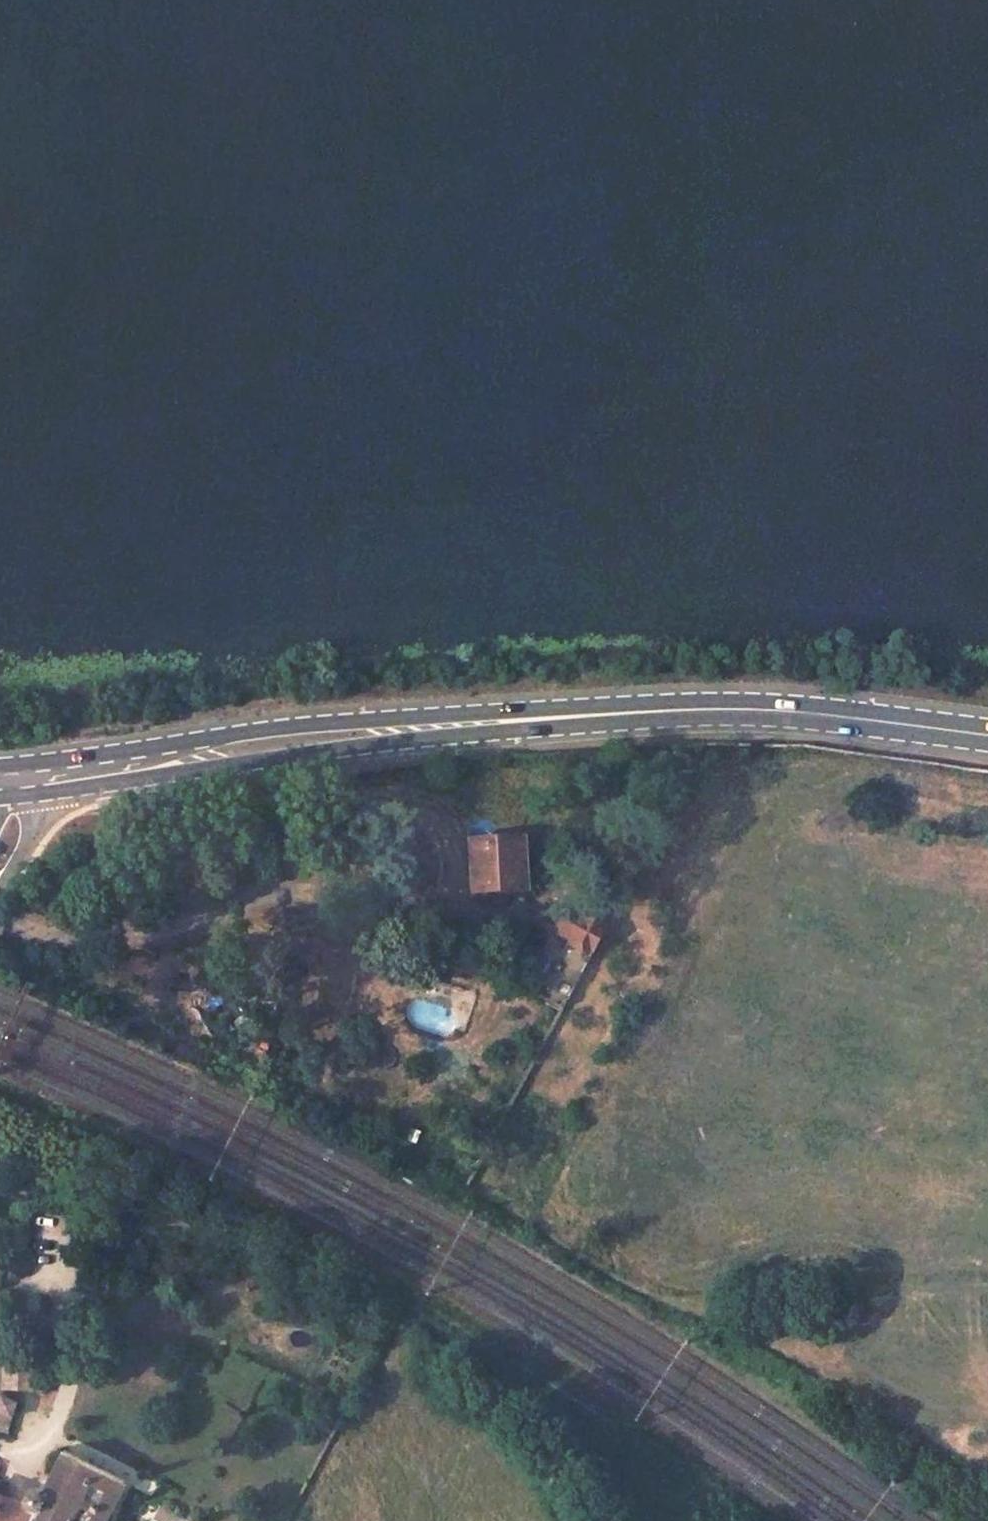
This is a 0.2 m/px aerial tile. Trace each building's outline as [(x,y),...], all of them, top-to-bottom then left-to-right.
[(522,838),(471,841),(475,892),(489,891),(505,890),(526,889),(522,838)] [(505,890),(489,891),(490,900),(494,903),(502,903),(506,899),(505,890)] [(606,928),(570,909),(555,931),(572,941),(542,994),(564,1006),(606,928)] [(35,1357),(5,1355),(3,1387),(19,1388),(31,1389),(35,1357)] [(19,1388),(3,1387),(1,1397),(13,1404),(19,1388)] [(1,1397),(0,1399),(0,1429),(5,1430),(13,1404),(1,1397)] [(0,1498),(0,1520),(103,1520),(122,1485),(62,1454),(40,1499),(32,1496),(24,1499),(21,1506),(0,1498)]
